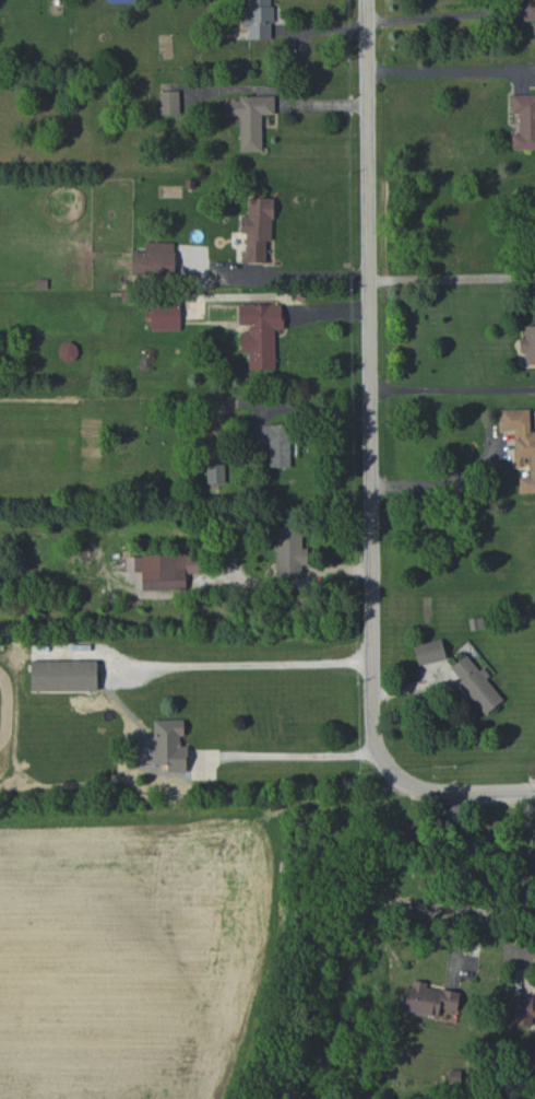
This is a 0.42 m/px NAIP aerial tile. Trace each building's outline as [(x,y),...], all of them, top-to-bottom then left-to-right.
[(271,24),(279,24),(279,6),(271,6),(271,0),(248,0),(248,14),(241,14),(241,27),(248,27),(248,39),(271,40),(271,24)] [(534,20),(534,0),(529,0),(529,2),(522,2),(523,20),(534,20)] [(179,90),(159,91),(160,115),(180,114),(179,90)] [(512,94),(512,113),(519,113),(519,134),(512,134),(512,149),(534,149),(534,95),(512,94)] [(262,151),(262,114),(274,115),(274,97),(231,96),(231,115),(240,115),(239,151),(262,151)] [(266,262),(266,241),(272,241),(273,197),(248,197),(248,216),(241,215),(241,233),(245,233),(244,262),(266,262)] [(175,242),(145,242),(145,250),(132,250),(132,275),(175,275),(175,242)] [(180,330),(180,304),(150,305),(151,331),(180,330)] [(275,369),(274,330),(283,330),(283,304),(238,305),(239,324),(248,324),(248,332),(240,332),(241,353),(248,353),(249,369),(275,369)] [(524,325),(525,339),(516,339),(516,352),(526,351),(526,362),(534,362),(534,325),(524,325)] [(530,431),(530,408),(499,409),(500,430),(515,430),(516,457),(529,457),(529,476),(519,476),(519,493),(534,493),(534,431),(530,431)] [(291,466),(290,424),(252,425),(252,444),(269,444),(270,467),(291,466)] [(225,483),(224,464),(207,465),(207,484),(225,483)] [(307,548),(302,548),(301,526),(275,527),(276,570),(308,570),(307,548)] [(186,590),(186,573),(200,573),(200,554),(141,554),(141,562),(133,562),(133,571),(141,571),(142,590),(186,590)] [(413,645),(418,665),(447,658),(441,638),(413,645)] [(468,653),(449,668),(485,714),(504,699),(468,653)] [(30,661),(31,691),(97,690),(97,660),(30,661)] [(187,746),(183,746),(183,720),(154,719),(153,765),(167,765),(167,772),(187,772),(187,746)] [(514,1025),(534,1025),(534,1005),(533,1005),(533,996),(514,996),(514,1025)]
